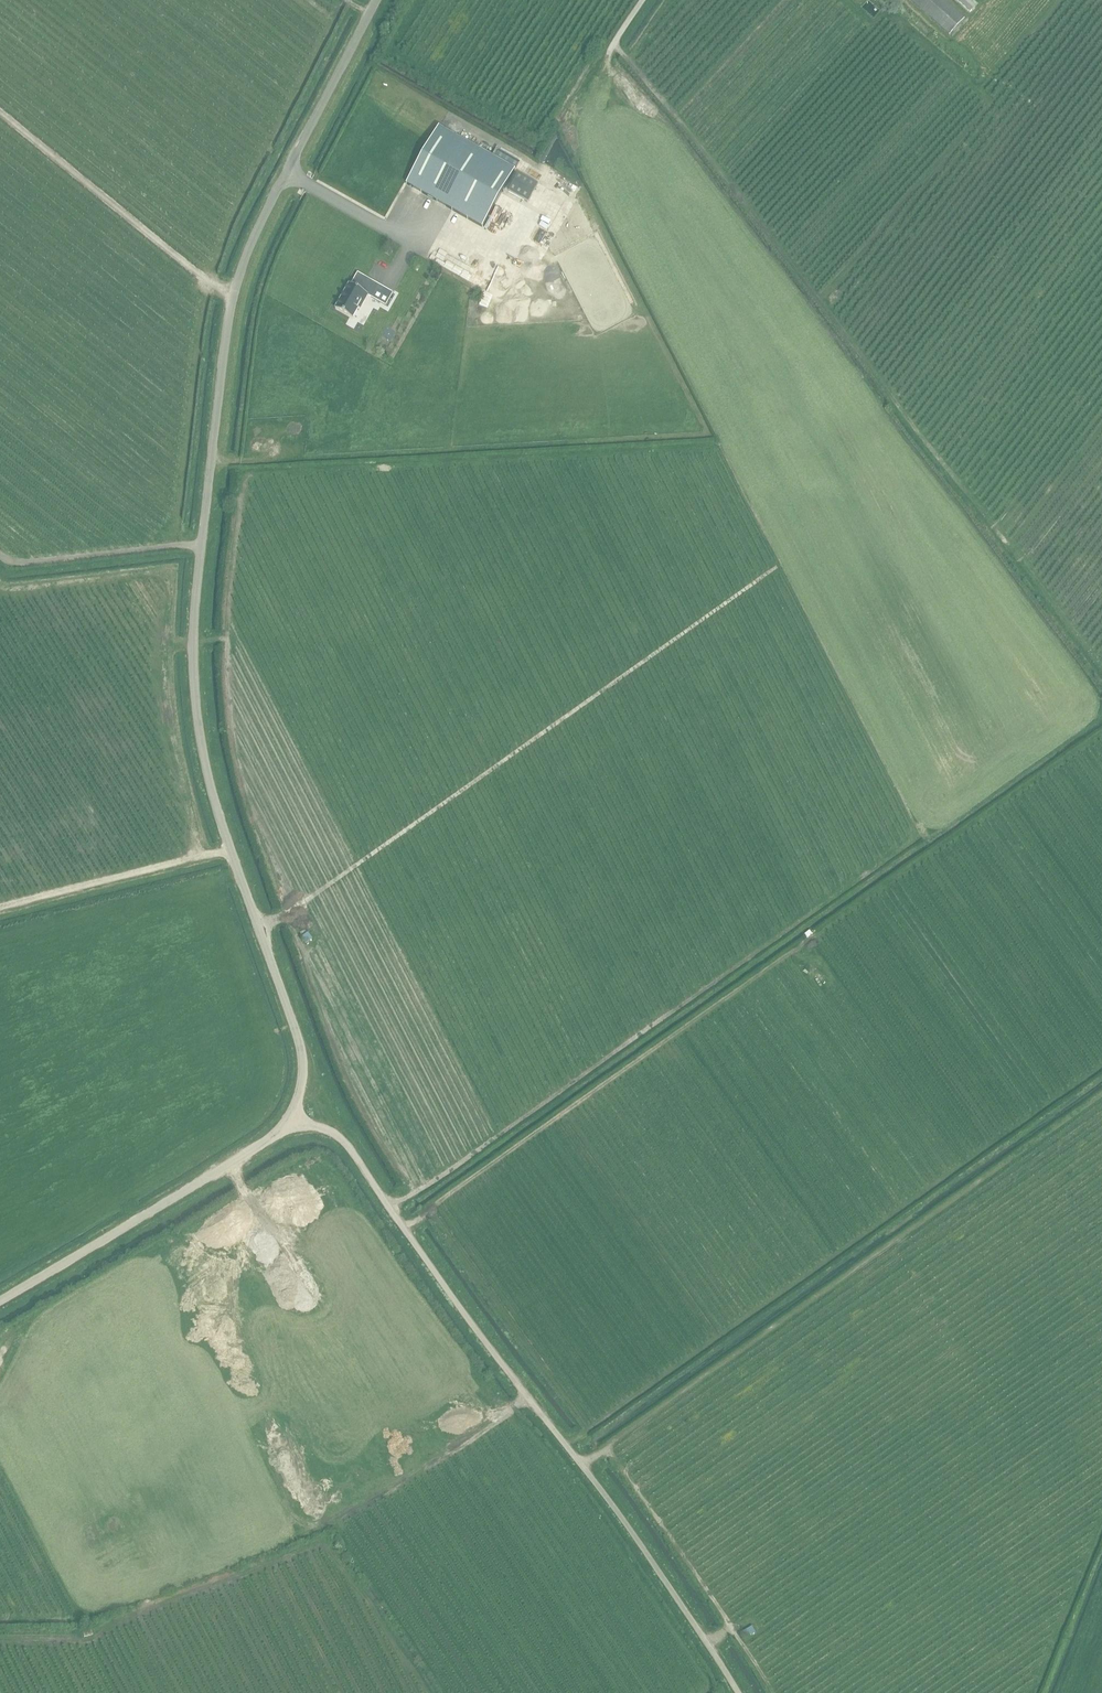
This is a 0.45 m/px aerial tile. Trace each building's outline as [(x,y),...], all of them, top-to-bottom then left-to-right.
[(964,19),(943,0),(913,0),(950,34),(964,19)] [(439,127),(406,184),(483,227),(515,170),(439,127)] [(519,172),(509,189),(528,200),(538,183),(519,172)] [(399,237),(393,249),(398,251),(404,240),(399,237)] [(358,273),(351,285),(350,284),(335,309),(353,318),(358,308),(360,309),(368,295),(372,297),(379,285),(358,273)] [(308,934),(302,938),(305,943),(311,939),(308,934)] [(755,1633),(751,1627),(743,1632),(746,1638),(755,1633)]
